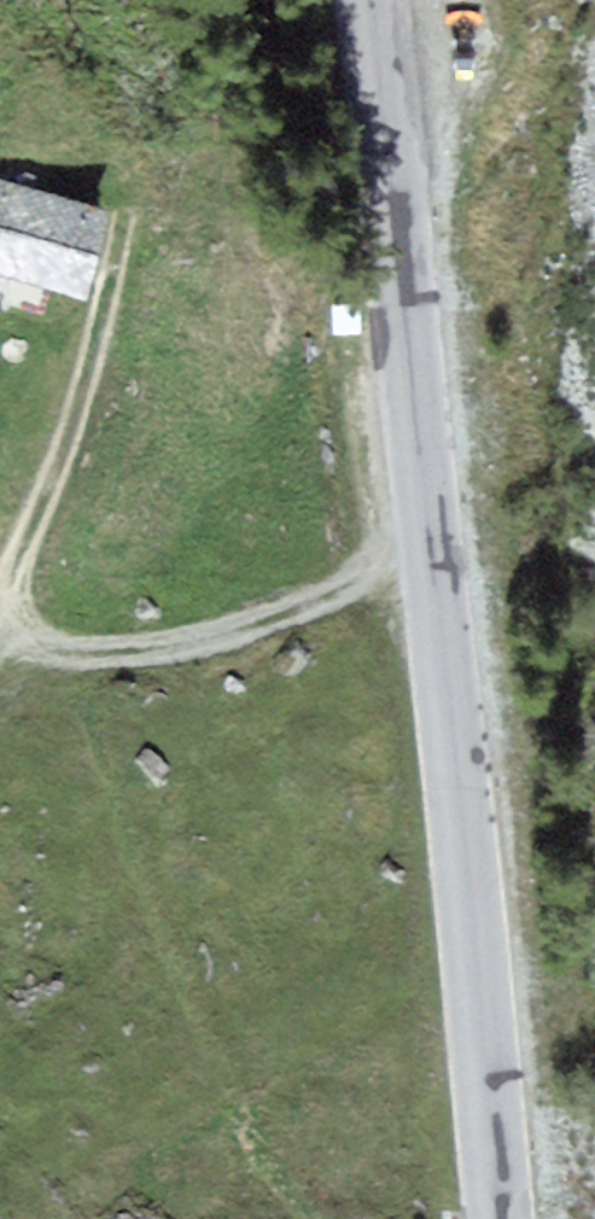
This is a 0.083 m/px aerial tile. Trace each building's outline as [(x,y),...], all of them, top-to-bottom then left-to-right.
[(3,185),(0,194),(0,269),(82,292),(104,213),(3,185)]
